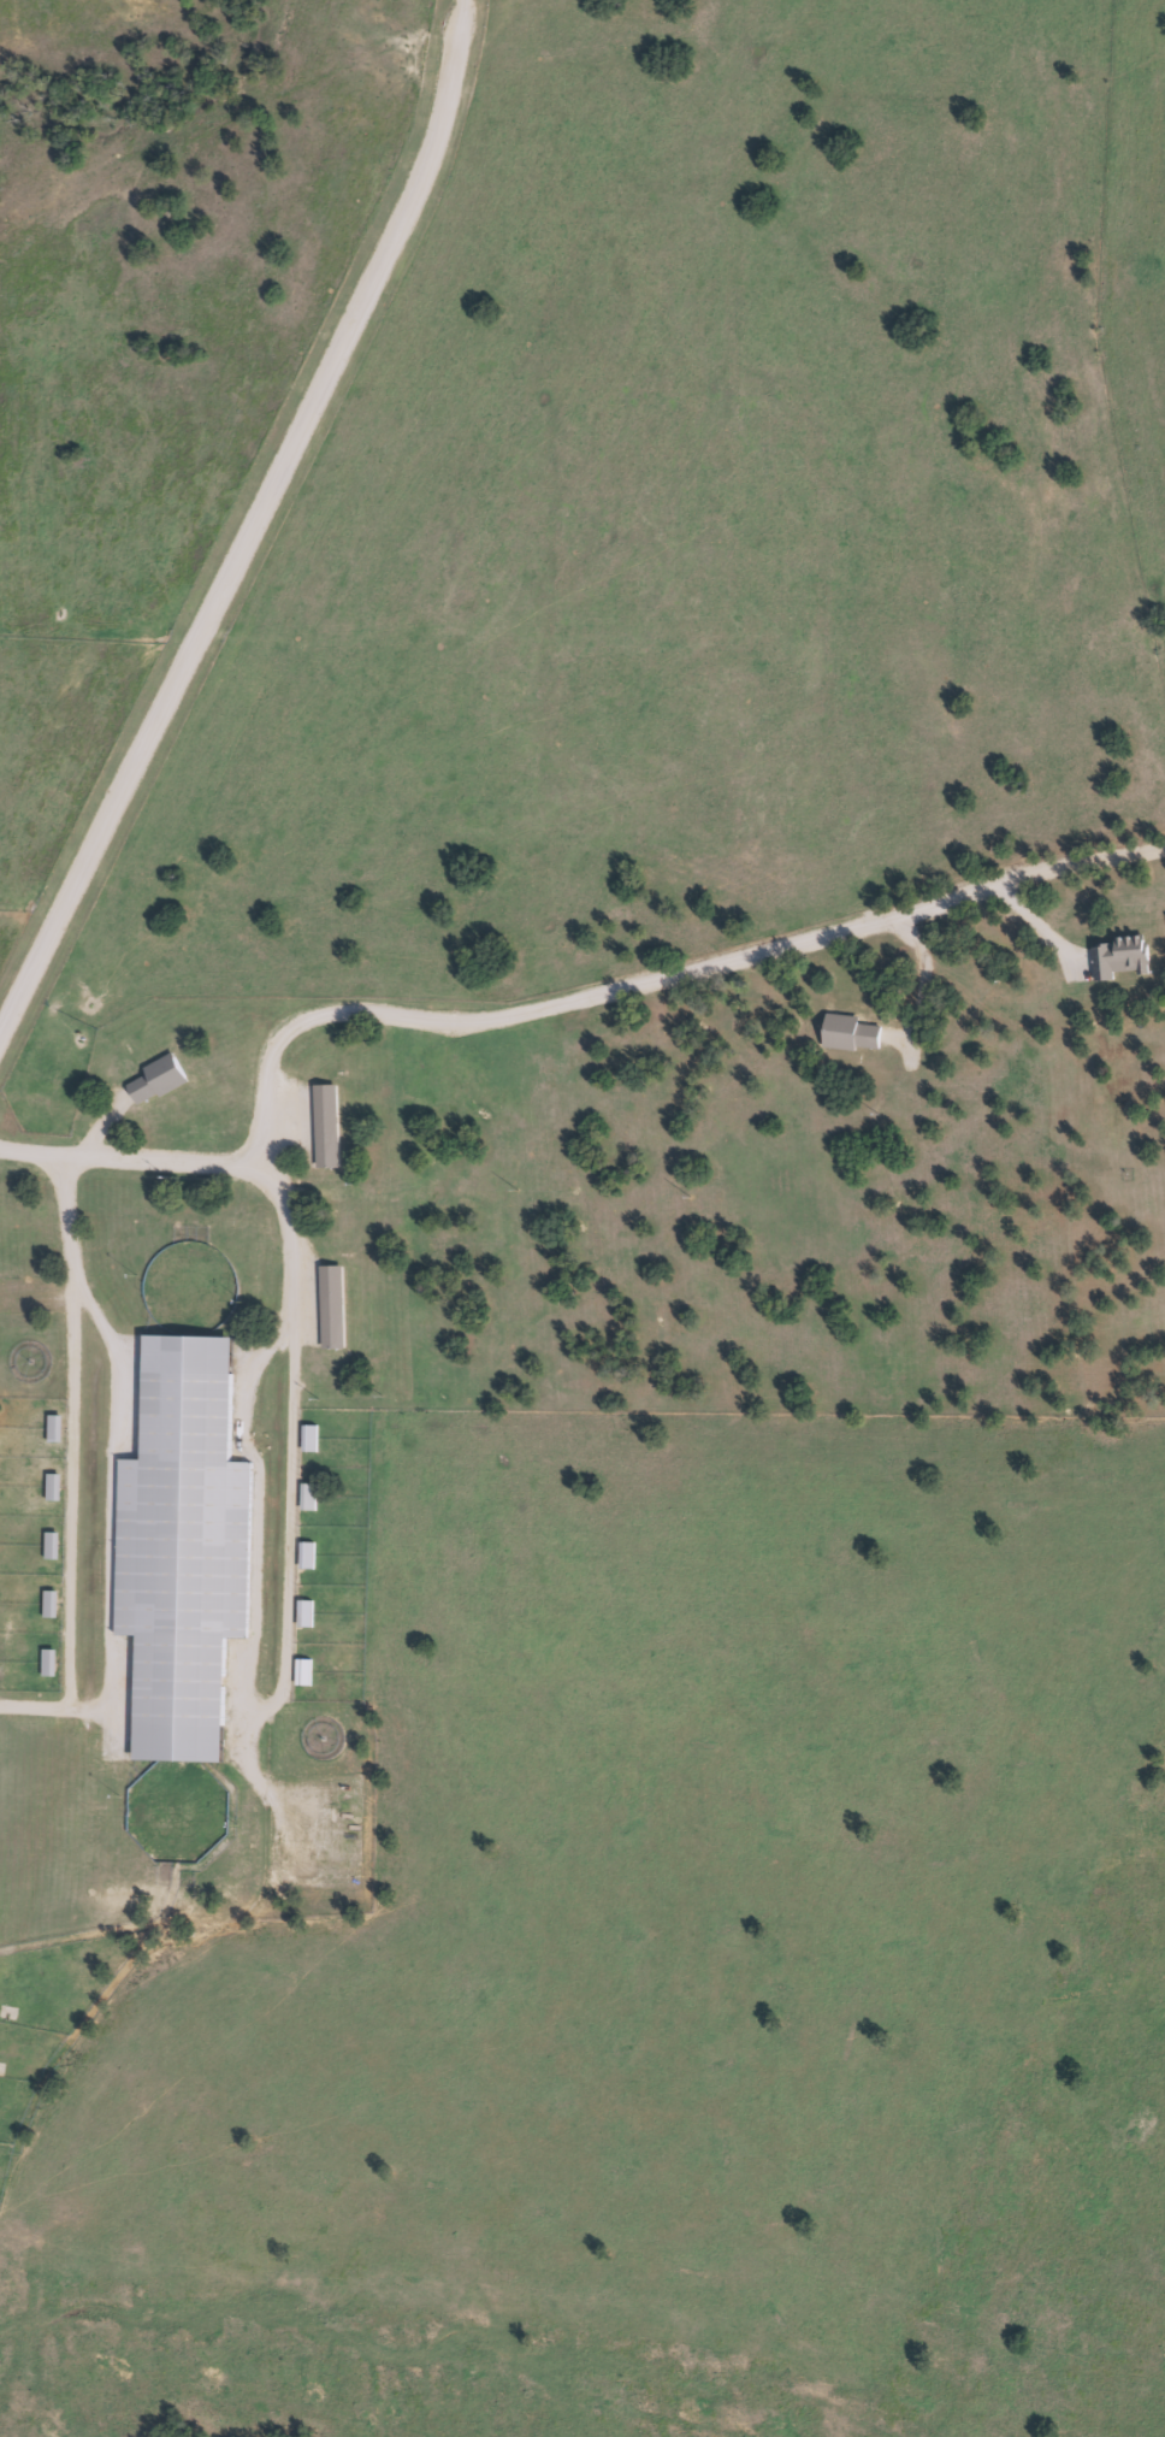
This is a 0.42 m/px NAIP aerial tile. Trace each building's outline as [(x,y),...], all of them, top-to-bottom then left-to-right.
[(1089,944),(1113,942),(1113,936),(1145,932),(1148,969),(1113,973),(1113,978),(1094,980),(1089,944)] [(858,1015),(857,1022),(881,1025),(877,1051),(822,1045),(826,1011),(858,1015)] [(187,1081),(136,1104),(125,1082),(146,1074),(141,1066),(173,1051),(187,1081)] [(337,1167),(314,1167),(314,1084),(337,1084),(337,1167)] [(319,1347),(319,1263),(342,1263),(342,1347),(319,1347)] [(232,1335),(230,1459),(249,1461),(247,1636),(225,1636),(223,1762),(134,1759),(136,1634),(114,1634),(118,1457),(141,1458),(143,1333),(232,1335)] [(45,1499),(46,1473),(59,1473),(59,1499),(45,1499)] [(300,1507),(301,1482),(314,1482),(314,1509),(300,1507)] [(58,1558),(42,1558),(42,1530),(58,1530),(58,1558)] [(42,1616),(42,1589),(54,1589),(54,1595),(55,1595),(55,1616),(42,1616)]
